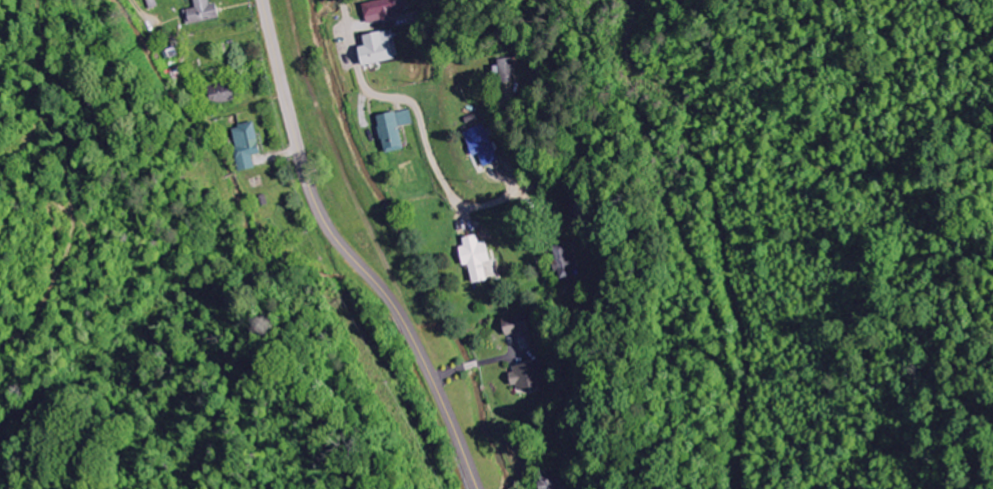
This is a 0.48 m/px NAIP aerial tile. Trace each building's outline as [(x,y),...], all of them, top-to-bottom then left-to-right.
[(212,0),(197,0),(198,9),(186,11),(189,26),(224,19),(221,4),(213,5),(212,0)] [(370,25),(400,17),(398,11),(411,7),(409,0),(386,0),(365,6),(370,25)] [(367,37),(370,47),(362,49),(367,67),(399,59),(393,31),(367,37)] [(502,60),(503,83),(519,83),(518,59),(502,60)] [(237,102),(234,83),(210,86),(212,105),(237,102)] [(414,125),(412,111),(380,117),(387,154),(407,150),(402,127),(414,125)] [(258,124),(233,130),(242,172),(258,169),(255,156),(264,154),(258,124)] [(475,157),(482,154),(486,167),(501,162),(489,124),(467,131),(475,157)] [(490,281),(486,264),(494,262),(489,242),(482,244),(480,235),(465,239),(467,247),(462,249),(466,267),(472,265),(476,284),(490,281)] [(580,268),(577,255),(571,256),(568,246),(557,249),(566,282),(577,280),(574,270),(580,268)] [(509,336),(532,331),(528,314),(506,319),(509,336)] [(518,392),(547,386),(542,362),(513,368),(518,392)] [(565,487),(562,476),(543,481),(545,488),(559,488),(565,487)]
